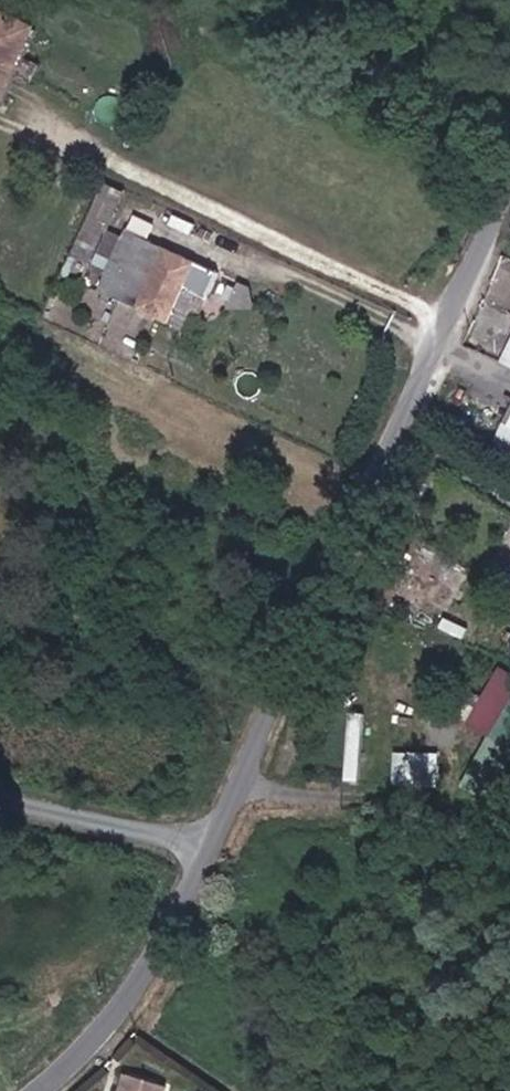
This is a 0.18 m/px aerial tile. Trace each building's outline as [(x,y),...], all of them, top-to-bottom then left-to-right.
[(36,36),(0,19),(0,106),(1,107),(36,36)] [(98,296),(115,304),(123,284),(115,279),(119,270),(126,274),(137,249),(122,243),(98,296)] [(123,284),(115,304),(168,331),(184,297),(196,303),(206,308),(216,285),(137,249),(126,274),(119,270),(115,279),(123,284)] [(490,276),(484,289),(509,301),(509,286),(490,276)] [(184,297),(168,331),(181,337),(196,303),(184,297)] [(504,358),(491,383),(509,394),(509,362),(504,358)] [(476,440),(509,457),(509,422),(491,411),(476,440)] [(509,760),(509,732),(491,724),(467,784),(495,796),(509,760)] [(435,784),(437,749),(396,746),(394,781),(435,784)]
